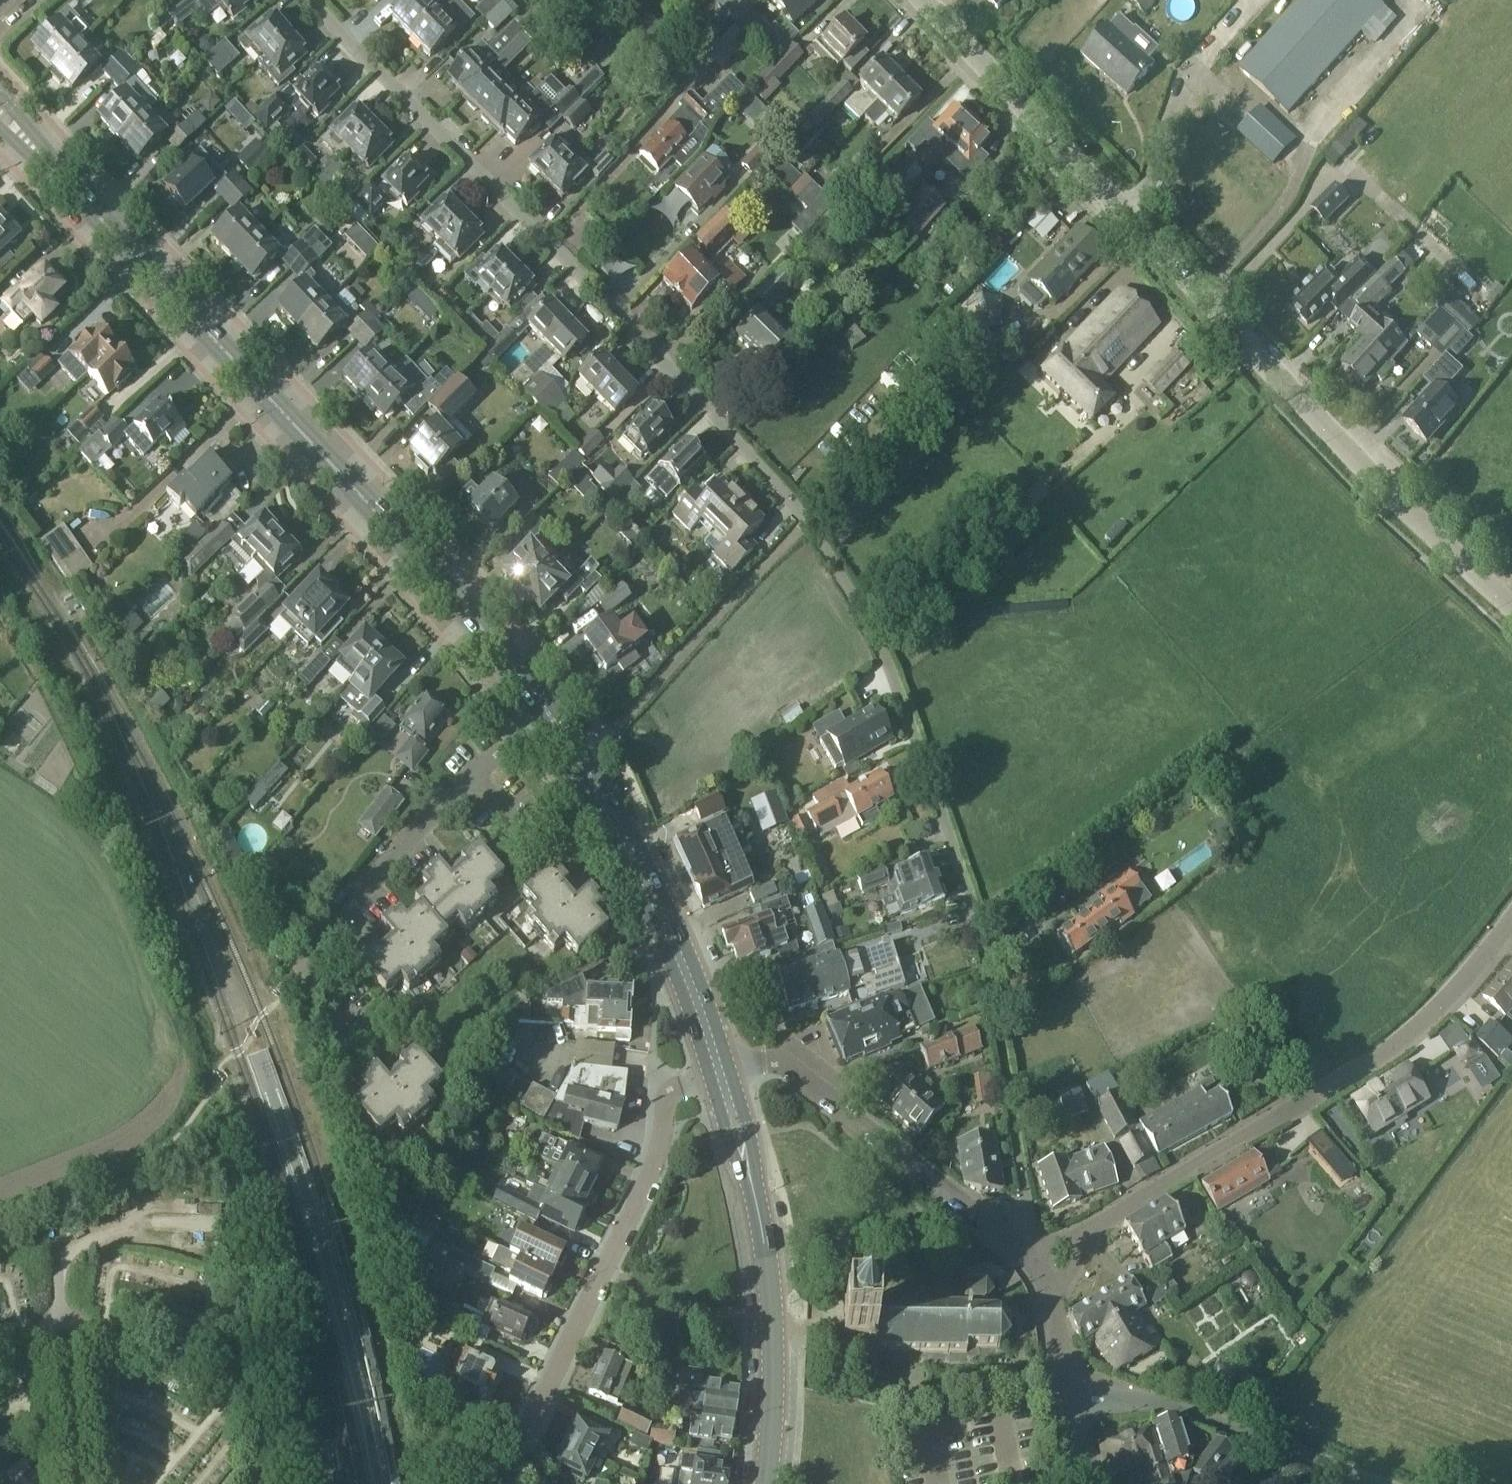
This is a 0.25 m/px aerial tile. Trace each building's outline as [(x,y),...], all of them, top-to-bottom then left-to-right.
[(199,4),(203,1),(204,0),(187,0),(169,14),(178,26),(199,10),(202,8),(199,4)] [(202,8),(199,10),(205,17),(221,5),(233,20),(246,10),(243,6),(250,0),(204,0),(203,1),(199,4),(202,8)] [(439,0),(409,0),(392,17),(410,36),(443,4),(439,0)] [(502,2),(500,0),(486,0),(475,10),(484,20),(484,19),(502,2)] [(622,8),(630,16),(640,7),(634,0),(630,0),(622,8)] [(722,11),(728,17),(729,19),(749,2),(747,0),(735,0),(722,11)] [(792,21),(815,0),(773,0),(792,21)] [(1145,9),(1153,0),(1134,0),(1145,9)] [(1386,7),(1379,0),(1301,0),(1239,65),(1287,110),(1386,7)] [(502,2),(484,19),(495,30),(513,13),(502,2)] [(749,2),(729,19),(735,26),(735,25),(743,34),(743,35),(748,41),(768,63),(799,35),(790,26),(783,33),(774,23),(771,26),(762,17),(761,18),(753,10),(755,8),(749,2)] [(460,11),(455,16),(443,4),(410,36),(427,54),(466,17),(460,11)] [(33,49),(52,70),(78,45),(80,46),(91,35),(68,10),(53,23),(57,27),(33,49)] [(281,23),(279,25),(271,15),(239,43),(247,52),(253,47),(262,56),(288,35),(290,33),(281,23)] [(1110,25),(1083,54),(1100,69),(1103,66),(1129,90),(1126,93),(1127,94),(1154,65),(1149,61),(1160,49),(1137,27),(1136,29),(1121,16),(1112,26),(1110,25)] [(864,40),(844,20),(823,41),(818,36),(813,42),(815,43),(811,47),(834,69),(842,61),(842,62),(864,40)] [(481,42),(472,51),(470,53),(466,50),(455,61),(458,63),(447,74),(456,84),(456,86),(462,93),(488,67),(508,48),(515,41),(524,31),(515,22),(488,48),(481,42)] [(719,50),(731,61),(748,42),(736,31),(719,50)] [(305,54),(296,45),(298,43),(290,33),(288,35),(262,56),(262,57),(257,61),(278,86),(293,73),(289,68),(305,54)] [(591,46),(579,34),(560,53),(571,65),(591,46)] [(201,52),(209,52),(213,49),(214,43),(210,39),(202,38),(198,42),(198,48),(201,52)] [(217,75),(239,57),(225,41),(203,59),(217,75)] [(78,45),(52,70),(72,90),(98,65),(80,46),(78,45)] [(776,83),(802,55),(791,45),(758,80),(762,84),(753,93),(764,102),(779,86),(776,83)] [(508,48),(488,67),(462,93),(469,100),(467,102),(474,108),(476,106),(478,108),(488,98),(493,102),(503,91),(499,87),(508,77),(500,69),(514,55),(508,48)] [(103,71),(111,80),(129,63),(120,54),(103,71)] [(863,116),(900,79),(880,60),(857,82),(865,90),(860,94),(852,95),(842,105),(856,120),(861,115),(863,116)] [(129,63),(111,80),(120,89),(120,90),(125,95),(99,119),(119,139),(145,115),(156,105),(131,79),(137,73),(129,63)] [(335,88),(337,86),(329,78),(327,80),(318,70),(294,92),(287,84),(250,117),(265,132),(293,107),(296,110),(305,102),(318,116),(329,105),(326,101),(337,90),(335,88)] [(683,109),(667,126),(640,154),(657,170),(671,155),(684,167),(700,150),(716,118),(744,90),(730,76),(702,102),(691,91),(678,105),(683,109)] [(488,98),(478,108),(483,113),(481,115),(488,122),(490,121),(497,128),(524,102),(541,84),(536,79),(528,86),(527,86),(521,91),(512,82),(503,91),(493,102),(488,98)] [(918,98),(900,79),(863,116),(872,125),(886,111),(895,120),(918,98)] [(807,118),(807,119),(816,127),(852,91),(842,82),(807,118)] [(524,102),(497,128),(503,134),(505,133),(515,143),(526,133),(530,135),(542,123),(539,120),(546,113),(551,119),(558,112),(562,117),(579,101),(569,90),(552,108),(537,92),(543,86),(541,84),(524,102)] [(590,112),(579,101),(562,117),(573,129),(590,112)] [(1296,136),(1260,103),(1238,127),(1273,161),(1296,136)] [(954,105),(934,127),(927,121),(908,141),(916,149),(924,140),(941,155),(972,122),(954,105)] [(179,119),(183,122),(166,141),(177,150),(204,121),(193,111),(190,108),(189,109),(179,119)] [(364,118),(366,116),(359,109),(357,111),(355,108),(322,142),(339,158),(347,150),(372,126),(364,118)] [(164,135),(145,115),(119,139),(138,160),(164,135)] [(990,138),(972,122),(941,155),(967,179),(989,156),(980,148),(990,138)] [(1362,134),(1362,133),(1353,125),(1331,148),(1342,158),(1353,146),(1351,145),(1362,134)] [(372,126),(347,150),(367,169),(391,145),(388,142),(390,140),(383,133),(381,135),(372,126)] [(288,127),(276,140),(292,155),(304,143),(288,127)] [(561,133),(553,141),(553,140),(528,164),(545,181),(577,150),(561,133)] [(238,158),(250,170),(274,147),(269,141),(261,147),(256,141),(238,158)] [(797,152),(789,144),(781,153),(789,160),(797,152)] [(741,166),(752,176),(771,155),(760,146),(741,166)] [(303,148),(291,158),(305,173),(316,162),(303,148)] [(592,165),(577,150),(545,181),(561,197),(575,183),(577,185),(590,172),(597,179),(613,162),(603,154),(592,165)] [(726,182),(721,177),(731,167),(713,150),(676,187),(698,210),(726,182)] [(767,168),(787,186),(797,175),(777,157),(767,168)] [(406,160),(384,182),(385,184),(379,191),(370,182),(344,208),(363,225),(370,218),(389,200),(386,197),(393,191),(407,205),(418,194),(414,191),(426,179),(423,177),(425,175),(417,167),(415,169),(406,160)] [(344,168),(337,161),(325,174),(316,184),(322,191),(344,168)] [(209,183),(191,163),(165,188),(184,208),(209,183)] [(223,197),(241,180),(233,172),(215,190),(223,197)] [(794,197),(807,210),(818,221),(834,204),(804,175),(788,192),(794,197)] [(885,178),(882,181),(881,179),(870,191),(889,209),(902,195),(885,178)] [(250,189),(241,180),(223,197),(232,207),(250,189)] [(1311,206),(1325,221),(1350,197),(1336,182),(1311,206)] [(942,205),(924,189),(897,218),(916,234),(942,205)] [(787,190),(781,196),(788,203),(794,197),(788,192),(788,191),(787,190)] [(434,245),(435,246),(463,217),(455,209),(457,207),(449,199),(447,201),(445,199),(421,223),(425,227),(420,232),(434,245)] [(818,221),(807,210),(791,225),(802,236),(818,221)] [(212,238),(231,258),(257,233),(238,213),(212,238)] [(694,241),(708,255),(736,227),(723,213),(694,241)] [(457,259),(481,235),(479,233),(481,231),(473,223),(471,225),(463,217),(435,246),(434,245),(431,248),(448,264),(455,257),(457,259)] [(14,260),(4,249),(8,246),(13,246),(18,242),(19,237),(14,232),(10,232),(0,222),(0,272),(14,260)] [(1027,278),(1028,279),(1019,288),(1019,295),(1032,308),(1039,307),(1048,298),(1053,303),(1103,251),(1077,226),(1027,278)] [(272,249),(257,233),(231,258),(250,278),(274,255),(281,263),(280,264),(288,273),(324,240),(316,231),(291,253),(285,247),(272,249)] [(332,249),(324,240),(288,273),(296,282),(299,280),(309,271),(332,249)] [(407,271),(428,251),(421,245),(408,258),(409,259),(402,265),(407,271)] [(428,251),(407,271),(412,276),(419,269),(421,271),(434,258),(428,251)] [(482,257),(463,276),(475,287),(476,286),(480,283),(490,294),(515,269),(517,267),(508,258),(506,260),(497,251),(492,256),(486,262),(482,257)] [(678,294),(707,265),(692,251),(663,279),(678,294)] [(1352,301),(1341,313),(1353,323),(1351,326),(1366,339),(1343,364),(1365,385),(1366,386),(1375,376),(1376,375),(1381,379),(1382,380),(1395,366),(1392,363),(1418,334),(1429,344),(1431,346),(1454,320),(1440,308),(1422,329),(1420,327),(1415,323),(1414,324),(1402,337),(1402,338),(1401,337),(1399,335),(1400,335),(1400,328),(1392,321),(1385,322),(1384,322),(1369,308),(1406,273),(1414,265),(1402,253),(1394,260),(1393,259),(1392,260),(1378,274),(1352,300),(1352,301)] [(1326,268),(1287,306),(1306,326),(1308,327),(1330,305),(1336,311),(1337,312),(1338,313),(1352,300),(1378,274),(1377,273),(1360,256),(1359,257),(1337,278),(1335,276),(1327,268),(1326,268)] [(717,276),(707,265),(678,294),(692,308),(714,286),(725,297),(745,277),(731,262),(717,276)] [(515,269),(490,294),(508,311),(516,304),(524,312),(537,300),(528,291),(533,287),(524,278),(526,276),(517,267),(515,269)] [(754,298),(768,309),(796,279),(782,267),(754,298)] [(33,318),(40,325),(54,313),(46,305),(61,291),(41,270),(23,287),(22,285),(1,305),(0,308),(0,312),(4,317),(11,315),(22,328),(33,318)] [(278,309),(298,330),(333,296),(314,276),(304,285),(278,309)] [(359,298),(365,292),(356,282),(350,288),(359,298)] [(1490,291),(1492,292),(1494,294),(1498,297),(1504,288),(1497,283),(1490,291)] [(406,296),(414,304),(423,296),(415,287),(406,296)] [(1159,325),(1120,289),(1062,349),(1062,350),(1041,372),(1091,421),(1113,399),(1100,386),(1159,325)] [(973,333),(999,329),(1003,303),(980,292),(961,310),(962,312),(952,317),(962,337),(972,331),(973,333)] [(1452,295),(1448,299),(1442,306),(1468,330),(1469,332),(1471,333),(1481,323),(1452,295)] [(341,327),(355,342),(374,323),(374,322),(379,317),(366,304),(358,312),(363,317),(357,322),(333,296),(298,330),(317,350),(341,327)] [(548,303),(542,298),(486,354),(494,363),(530,328),(528,325),(536,318),(549,305),(548,303)] [(550,304),(549,305),(536,318),(528,325),(530,328),(546,344),(567,323),(550,304)] [(783,360),(775,352),(789,338),(761,310),(737,334),(773,370),(783,360)] [(836,326),(851,347),(863,339),(847,318),(836,326)] [(374,323),(355,342),(365,352),(367,350),(385,334),(374,323)] [(563,361),(585,341),(567,323),(546,344),(510,379),(526,396),(547,421),(551,417),(559,408),(565,402),(570,391),(566,390),(563,389),(561,390),(558,390),(556,391),(555,392),(543,379),(562,360),(563,361)] [(498,338),(484,324),(470,337),(484,351),(498,338)] [(68,356),(59,365),(77,384),(86,375),(88,377),(116,349),(111,343),(109,339),(104,337),(97,329),(90,335),(86,332),(73,345),(76,349),(68,356)] [(1457,357),(1466,348),(1458,341),(1450,350),(1457,357)] [(116,349),(88,377),(107,396),(114,389),(117,393),(131,380),(127,376),(135,369),(127,360),(125,357),(122,355),(116,349)] [(1158,362),(1147,374),(1165,391),(1189,366),(1174,351),(1173,351),(1161,364),(1158,362)] [(596,394),(618,372),(610,365),(613,362),(605,353),(602,356),(600,354),(578,375),(596,394)] [(368,356),(344,379),(364,399),(390,374),(371,354),(368,356)] [(1446,354),(1424,378),(1433,387),(1403,420),(1428,442),(1460,406),(1444,391),(1464,370),(1446,354)] [(40,383),(55,369),(44,358),(29,372),(40,383)] [(390,374),(364,399),(383,420),(399,405),(413,419),(441,393),(442,394),(455,383),(447,374),(443,374),(433,384),(430,381),(427,384),(405,360),(390,374)] [(618,372),(596,394),(614,412),(635,390),(618,372)] [(442,394),(428,408),(445,425),(446,425),(453,417),(474,398),(457,381),(455,383),(442,394)] [(129,433),(124,437),(142,456),(163,436),(170,443),(171,441),(178,448),(190,438),(183,430),(185,428),(160,402),(134,427),(134,428),(129,433)] [(91,408),(76,423),(87,434),(101,420),(101,419),(91,408)] [(571,420),(559,408),(551,417),(563,429),(571,420)] [(653,412),(650,409),(628,432),(641,444),(633,452),(640,459),(670,429),(662,421),(662,417),(657,412),(653,412)] [(79,452),(93,466),(111,449),(112,449),(124,437),(129,433),(118,421),(102,437),(98,434),(79,452)] [(409,447),(421,460),(416,465),(427,477),(431,473),(443,485),(458,471),(447,459),(464,444),(452,431),(447,436),(435,423),(409,447)] [(586,458),(604,440),(595,431),(577,449),(586,458)] [(647,480),(666,499),(677,488),(676,486),(677,485),(679,486),(703,463),(701,461),(701,457),(697,452),(693,452),(684,443),(660,467),(662,469),(660,471),(658,469),(647,480)] [(566,481),(584,461),(573,451),(548,477),(559,487),(566,481)] [(935,456),(942,462),(946,456),(940,451),(935,456)] [(213,457),(196,473),(192,468),(165,494),(178,508),(182,504),(190,512),(225,479),(217,471),(222,466),(213,457)] [(579,467),(566,481),(573,488),(585,477),(587,475),(579,467)] [(619,471),(614,476),(605,468),(594,480),(602,488),(600,490),(612,500),(630,481),(619,471)] [(244,499),(225,479),(190,512),(195,517),(209,532),(244,499)] [(626,517),(634,509),(626,501),(639,488),(632,481),(612,502),(626,517)] [(714,531),(743,502),(723,482),(704,501),(695,491),(674,512),(690,529),(701,518),(714,531)] [(470,483),(458,494),(468,505),(466,507),(490,532),(515,508),(491,483),(480,494),(470,483)] [(593,508),(599,514),(608,505),(602,499),(593,508)] [(743,541),(763,521),(743,502),(714,531),(725,542),(714,553),(731,571),(752,549),(743,541)] [(608,522),(617,513),(608,505),(599,514),(608,522)] [(245,547),(255,557),(279,534),(260,514),(231,541),(240,552),(245,547)] [(220,522),(177,562),(191,577),(234,536),(220,522)] [(532,544),(536,539),(539,537),(546,529),(539,522),(524,536),(532,544)] [(58,567),(81,551),(63,525),(40,541),(58,567)] [(299,555),(279,534),(255,557),(244,567),(259,583),(259,592),(232,616),(245,630),(277,600),(267,588),(267,583),(270,580),(271,581),(299,555)] [(529,546),(502,573),(521,593),(554,561),(555,559),(538,541),(530,548),(529,546)] [(554,561),(521,593),(540,613),(558,594),(567,603),(579,590),(586,597),(600,582),(593,576),(584,585),(576,577),(575,576),(566,585),(559,579),(565,573),(554,561)] [(590,562),(576,577),(584,585),(593,576),(599,570),(590,562)] [(292,633),(331,591),(317,577),(278,619),(292,633)] [(631,602),(623,589),(601,603),(609,616),(631,602)] [(333,592),(331,591),(292,633),(306,647),(313,640),(320,647),(339,627),(332,620),(344,607),(331,594),(333,592)] [(637,660),(630,649),(643,639),(632,623),(618,633),(608,620),(583,638),(606,669),(616,661),(623,670),(637,660)] [(257,621),(233,643),(243,653),(266,631),(257,621)] [(353,680),(382,649),(364,632),(335,663),(353,680)] [(353,680),(339,696),(359,715),(372,701),(369,699),(392,674),(398,680),(404,673),(398,668),(400,665),(382,649),(353,680)] [(320,655),(298,680),(308,688),(330,663),(320,655)] [(170,700),(161,690),(149,701),(159,711),(170,700)] [(263,698),(251,710),(259,718),(271,706),(263,698)] [(399,730),(410,738),(393,758),(412,774),(429,753),(420,746),(432,730),(431,729),(442,714),(423,699),(399,730)] [(372,701),(359,715),(371,726),(384,712),(372,701)] [(820,741),(836,769),(844,764),(845,765),(891,739),(873,708),(827,734),(828,736),(820,741)] [(253,808),(287,771),(277,762),(243,799),(253,808)] [(813,797),(818,807),(807,813),(820,838),(857,818),(862,827),(880,817),(875,808),(891,798),(879,774),(848,791),(842,781),(813,797)] [(386,790),(358,825),(375,838),(403,803),(386,790)] [(794,791),(780,798),(787,811),(800,804),(794,791)] [(714,792),(693,808),(701,824),(725,813),(717,796),(716,797),(714,792)] [(775,792),(749,802),(761,834),(787,824),(775,792)] [(1196,796),(1186,796),(1186,806),(1196,806),(1196,796)] [(459,807),(465,815),(473,808),(466,801),(459,807)] [(799,840),(811,834),(803,817),(791,822),(799,840)] [(674,838),(677,844),(674,845),(686,871),(689,870),(690,873),(734,853),(719,820),(699,829),(701,832),(694,836),(691,830),(674,838)] [(218,832),(214,834),(233,874),(237,884),(239,881),(248,870),(227,828),(218,832)] [(380,926),(390,938),(375,951),(374,950),(358,963),(385,994),(401,980),(409,989),(441,962),(432,952),(447,939),(441,932),(456,920),(464,930),(496,903),(487,892),(502,879),(476,848),(459,863),(461,864),(446,877),(436,865),(421,879),(430,889),(414,902),(419,908),(404,921),(396,912),(380,926)] [(691,874),(689,878),(702,908),(749,887),(734,853),(690,873),(691,874)] [(937,879),(930,859),(903,869),(904,870),(885,876),(882,868),(856,878),(861,894),(895,882),(898,893),(937,879)] [(566,885),(567,884),(553,868),(522,895),(536,910),(526,919),(553,950),(563,942),(577,957),(607,931),(593,915),(603,907),(589,890),(578,899),(566,885)] [(1150,899),(1129,871),(1098,895),(1103,902),(1057,937),(1072,957),(1118,923),(1120,925),(1133,915),(1132,913),(1150,899)] [(812,883),(808,873),(791,879),(795,889),(812,883)] [(900,915),(919,908),(919,909),(944,900),(937,879),(898,893),(893,895),(900,915)] [(1075,894),(1065,881),(1057,887),(1067,900),(1075,894)] [(777,893),(772,882),(749,892),(753,903),(777,893)] [(734,953),(787,934),(781,916),(790,913),(786,901),(760,909),(764,919),(757,922),(722,934),(727,949),(732,947),(734,953)] [(817,949),(833,943),(833,941),(830,933),(825,918),(822,911),(820,905),(804,911),(806,918),(808,925),(817,949)] [(839,905),(822,911),(825,918),(841,912),(839,905)] [(902,931),(899,923),(883,928),(885,936),(902,931)] [(830,933),(833,941),(850,935),(847,927),(830,933)] [(768,953),(777,950),(780,959),(797,954),(790,932),(787,934),(734,953),(739,967),(770,957),(768,953)] [(777,977),(776,978),(786,1010),(787,1010),(788,1012),(848,993),(846,986),(869,979),(874,996),(904,987),(891,944),(849,957),(850,958),(838,961),(836,956),(777,975),(777,977)] [(834,950),(833,944),(819,948),(821,954),(834,950)] [(460,955),(462,957),(469,965),(477,957),(470,950),(468,947),(460,955)] [(794,956),(796,962),(810,958),(808,952),(794,956)] [(1483,996),(1507,1015),(1511,1009),(1511,962),(1483,996)] [(601,990),(585,988),(582,980),(548,994),(548,999),(563,1000),(562,1012),(576,1013),(576,1010),(587,1011),(587,1009),(630,1012),(630,1005),(632,1005),(633,989),(601,988),(601,990)] [(888,1041),(934,1022),(920,988),(901,996),(900,994),(827,1023),(843,1061),(862,1053),(864,1057),(890,1047),(888,1041)] [(587,1011),(576,1010),(576,1013),(562,1012),(561,1025),(575,1026),(575,1029),(581,1029),(580,1033),(616,1035),(616,1041),(629,1042),(631,1018),(629,1018),(630,1012),(587,1009),(587,1011)] [(1479,1039),(1502,1060),(1511,1048),(1511,1038),(1493,1022),(1479,1039)] [(974,1028),(920,1049),(928,1070),(983,1049),(974,1028)] [(1453,1045),(1456,1050),(1454,1052),(1466,1070),(1485,1057),(1473,1039),(1471,1040),(1469,1036),(1453,1045)] [(360,1084),(368,1093),(352,1107),(378,1137),(394,1124),(403,1134),(434,1107),(426,1097),(441,1084),(414,1053),(398,1067),(399,1069),(386,1081),(376,1070),(360,1084)] [(480,1076),(509,1091),(518,1075),(507,1069),(510,1064),(492,1055),(480,1076)] [(1408,1064),(1352,1099),(1375,1134),(1430,1100),(1408,1064)] [(579,1140),(584,1122),(616,1131),(623,1106),(627,1074),(573,1067),(572,1077),(557,1098),(543,1122),(579,1140)] [(913,1100),(921,1090),(901,1072),(878,1098),(899,1117),(914,1101),(913,1100)] [(1137,1127),(1107,1073),(1085,1085),(1115,1139),(1137,1127)] [(976,1091),(989,1089),(988,1078),(975,1080),(976,1091)] [(1202,1091),(1214,1085),(1211,1080),(1200,1086),(1200,1087),(1202,1091)] [(1077,1083),(1058,1090),(1058,1091),(1060,1096),(1068,1119),(1087,1111),(1086,1107),(1079,1089),(1077,1084),(1077,1083)] [(543,1122),(557,1098),(532,1086),(524,1102),(517,1099),(513,1107),(520,1110),(543,1122)] [(991,1100),(989,1089),(976,1091),(977,1101),(991,1100)] [(942,1108),(921,1090),(913,1100),(914,1101),(899,1117),(919,1134),(942,1108)] [(1201,1090),(1140,1123),(1158,1156),(1232,1116),(1219,1091),(1205,1099),(1201,1090)] [(1320,1131),(1305,1144),(1330,1174),(1346,1161),(1320,1131)] [(957,1141),(961,1169),(964,1183),(981,1195),(985,1194),(986,1197),(992,1196),(991,1193),(1003,1191),(993,1135),(957,1141)] [(602,1165),(556,1142),(551,1152),(565,1159),(560,1170),(592,1185),(594,1181),(597,1180),(601,1172),(600,1169),(602,1165)] [(1252,1153),(1201,1183),(1218,1212),(1269,1181),(1282,1173),(1266,1145),(1252,1154),(1252,1153)] [(1081,1201),(1079,1197),(1116,1184),(1103,1147),(1066,1160),(1065,1158),(1038,1167),(1053,1210),(1081,1201)] [(526,1184),(536,1188),(543,1174),(533,1170),(526,1184)] [(592,1185),(560,1170),(549,1193),(550,1195),(585,1212),(586,1211),(580,1208),(586,1197),(589,1196),(592,1190),(591,1187),(592,1185)] [(526,1207),(575,1232),(577,1228),(581,1227),(585,1219),(584,1215),(585,1212),(550,1195),(545,1206),(530,1198),(526,1207)] [(1185,1232),(1165,1200),(1124,1225),(1143,1256),(1152,1270),(1172,1258),(1162,1243),(1168,1239),(1169,1241),(1185,1232)] [(406,1216),(410,1208),(400,1204),(395,1214),(402,1217),(406,1216)] [(564,1250),(532,1235),(520,1230),(509,1253),(552,1274),(557,1264),(561,1265),(567,1254),(563,1253),(564,1250)] [(386,1236),(378,1253),(433,1279),(429,1287),(448,1296),(460,1272),(428,1256),(386,1236)] [(428,1256),(460,1272),(485,1285),(492,1270),(435,1243),(428,1256)] [(509,1253),(497,1248),(490,1263),(512,1274),(508,1282),(541,1297),(542,1295),(546,1297),(551,1286),(548,1284),(552,1274),(509,1253)] [(866,1308),(866,1310),(841,1310),(841,1343),(866,1343),(866,1348),(868,1350),(967,1352),(967,1346),(998,1346),(1010,1337),(1010,1322),(1000,1313),(983,1312),(983,1299),(986,1299),(994,1292),(994,1280),(986,1272),(966,1272),(957,1279),(956,1291),(965,1299),(965,1307),(870,1305),(866,1308)] [(1241,1277),(1241,1279),(1241,1282),(1241,1284),(1242,1286),(1243,1287),(1245,1288),(1247,1288),(1248,1288),(1251,1288),(1252,1287),(1253,1286),(1255,1284),(1255,1282),(1256,1281),(1255,1279),(1255,1278),(1254,1275),(1253,1275),(1251,1274),(1250,1273),(1248,1273),(1246,1273),(1245,1274),(1243,1275),(1241,1277)] [(1170,1294),(1178,1289),(1170,1278),(1162,1283),(1170,1294)] [(1127,1279),(1090,1302),(1105,1328),(1119,1319),(1129,1334),(1144,1324),(1147,1323),(1144,1324),(1137,1313),(1145,1308),(1127,1279)] [(491,1300),(480,1324),(521,1342),(527,1329),(530,1331),(534,1322),(530,1321),(532,1318),(491,1300)] [(1105,1328),(1090,1302),(1068,1315),(1081,1343),(1095,1335),(1099,1341),(1098,1339),(1109,1333),(1105,1328)] [(466,1331),(473,1315),(448,1303),(440,1318),(466,1331)] [(688,1315),(681,1315),(681,1320),(670,1320),(670,1323),(681,1323),(681,1327),(687,1327),(687,1324),(699,1324),(699,1321),(687,1321),(688,1315)] [(1099,1341),(1097,1342),(1115,1372),(1160,1345),(1147,1323),(1144,1324),(1129,1334),(1119,1319),(1105,1328),(1109,1333),(1098,1339),(1099,1341)] [(493,1365),(466,1352),(459,1348),(439,1386),(467,1400),(469,1394),(477,1398),(478,1402),(486,1400),(484,1395),(495,1374),(493,1365)] [(590,1393),(618,1404),(633,1367),(605,1355),(590,1393)] [(698,1395),(705,1396),(703,1412),(735,1417),(735,1414),(737,1413),(738,1407),(736,1405),(738,1393),(724,1390),(724,1387),(700,1383),(701,1372),(671,1368),(668,1384),(699,1388),(698,1395)] [(618,1422),(646,1437),(654,1420),(626,1406),(618,1422)] [(703,1412),(701,1427),(691,1425),(688,1440),(716,1445),(716,1441),(730,1443),(733,1430),(735,1429),(736,1423),(734,1421),(735,1417),(703,1412)] [(1156,1428),(1170,1476),(1185,1471),(1186,1475),(1189,1477),(1193,1469),(1194,1466),(1191,1465),(1192,1463),(1188,1449),(1198,1446),(1191,1427),(1182,1430),(1178,1417),(1155,1424),(1156,1428)] [(592,1429),(579,1422),(577,1425),(574,1423),(569,1434),(571,1436),(567,1445),(596,1459),(611,1429),(595,1421),(592,1429)] [(654,1425),(650,1441),(652,1442),(652,1444),(672,1447),(675,1429),(654,1425)] [(1156,1428),(1101,1446),(1110,1474),(1144,1463),(1149,1479),(1142,1481),(1140,1483),(1185,1483),(1189,1477),(1186,1475),(1185,1471),(1170,1476),(1156,1428)] [(652,1442),(650,1441),(634,1433),(629,1445),(647,1454),(652,1444),(652,1442)] [(1230,1453),(1234,1448),(1219,1436),(1193,1469),(1207,1480),(1212,1474),(1225,1483),(1242,1463),(1230,1453)] [(555,1463),(558,1464),(554,1472),(568,1479),(570,1474),(585,1482),(596,1459),(567,1445),(563,1453),(560,1451),(555,1463)] [(692,1461),(682,1460),(678,1483),(729,1483),(727,1482),(726,1482),(727,1477),(723,1476),(724,1466),(692,1461)]
